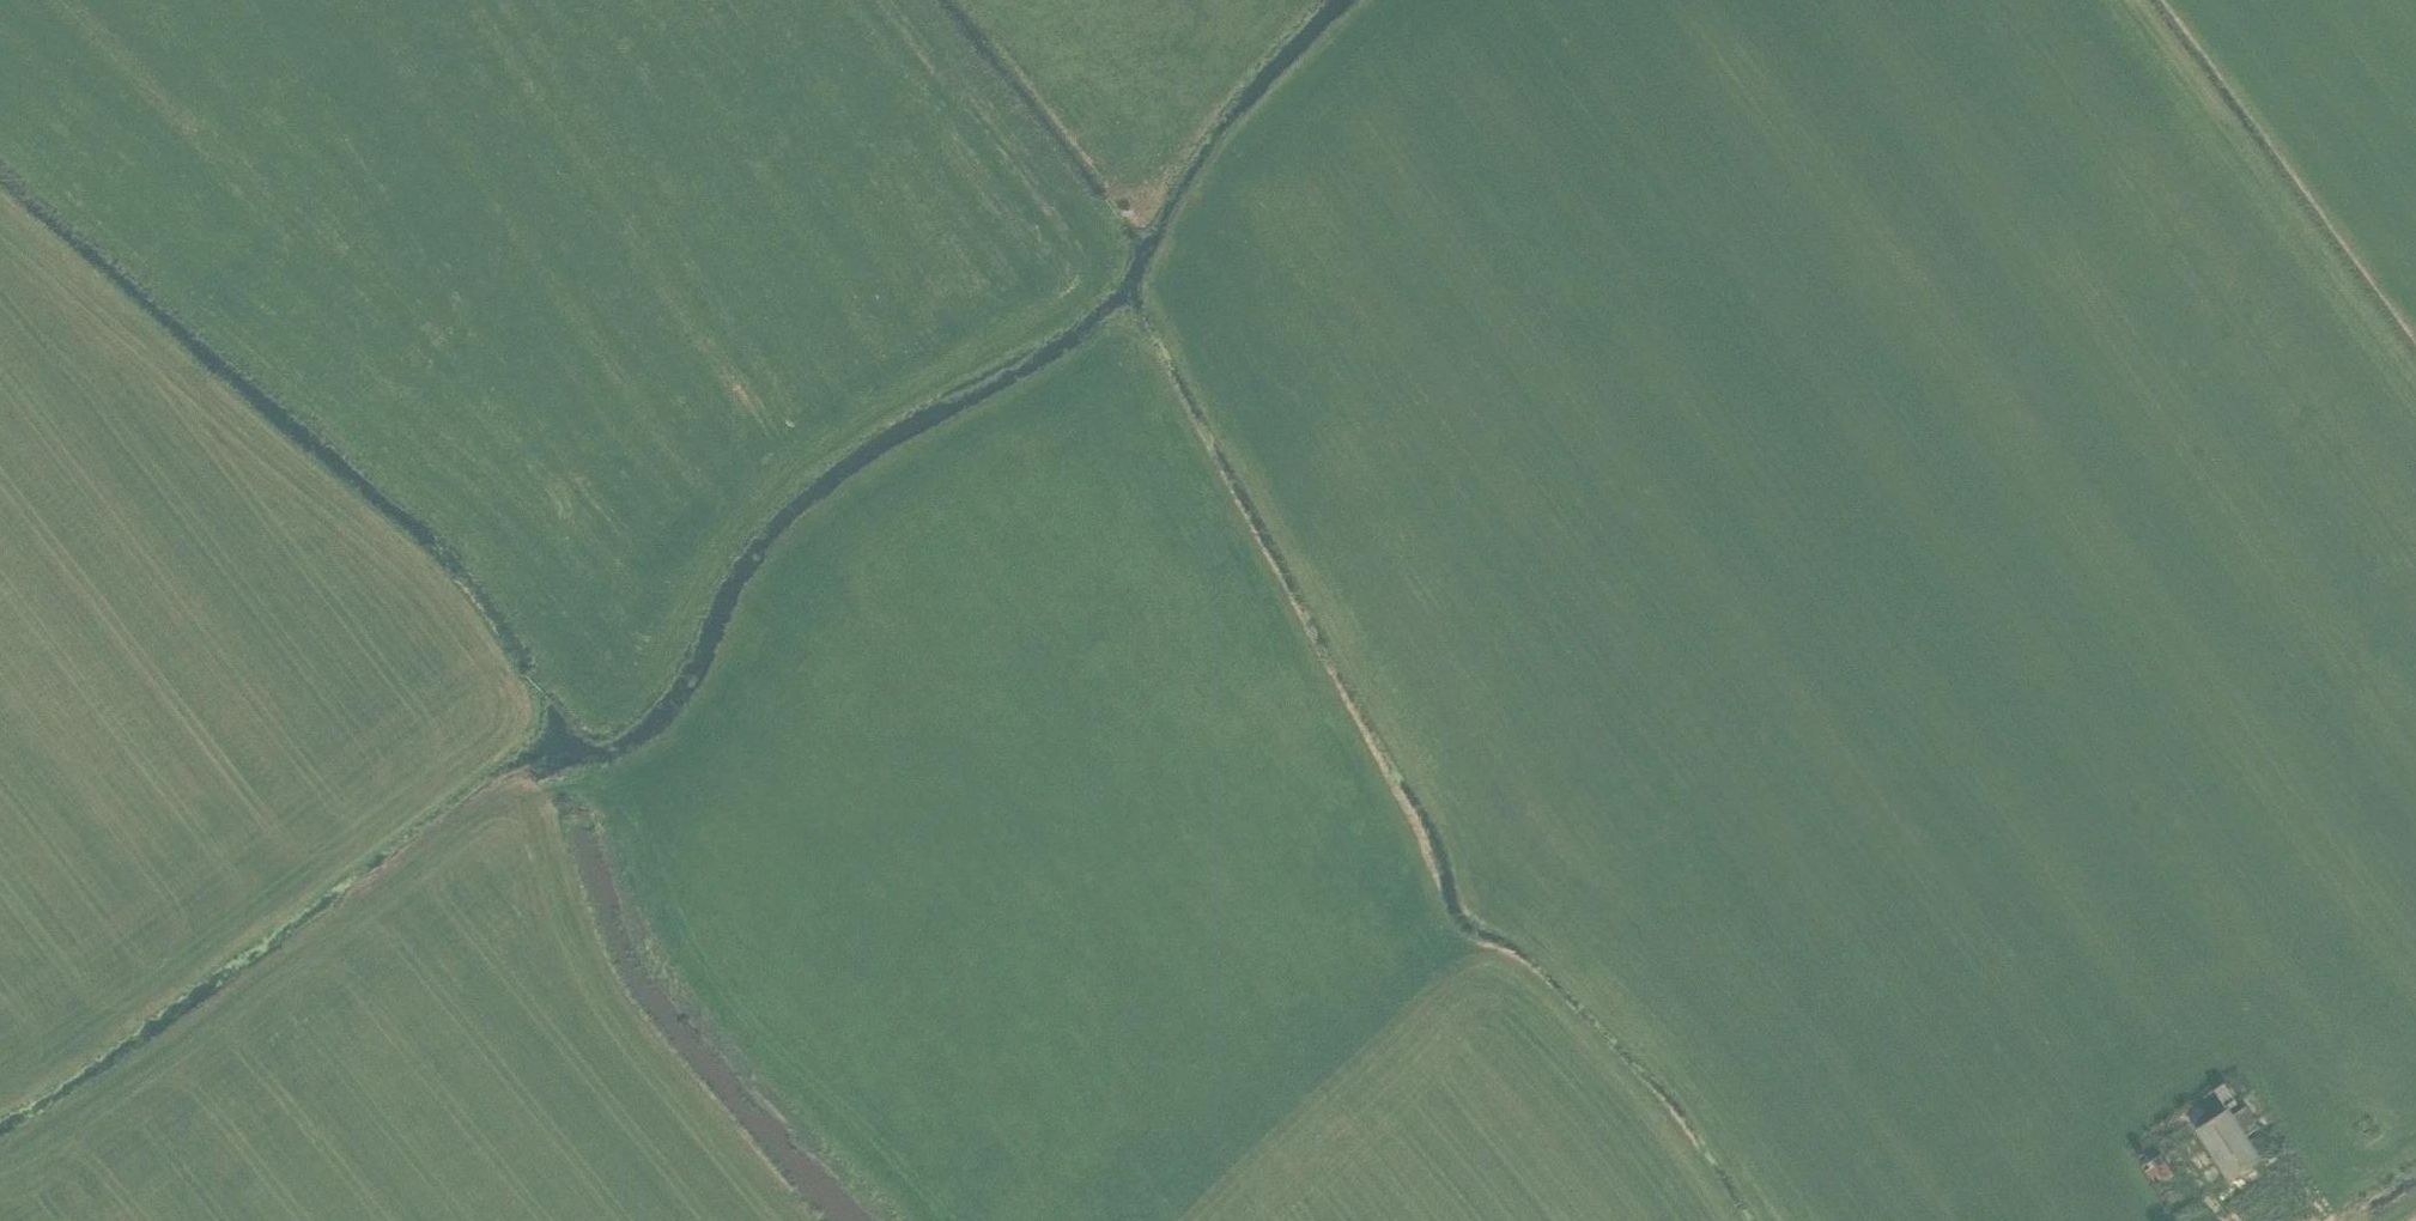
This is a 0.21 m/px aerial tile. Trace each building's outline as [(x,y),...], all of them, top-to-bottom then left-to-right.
[(2232,1112),(2229,1107),(2237,1101),(2224,1081),(2214,1087),(2218,1092),(2186,1113),(2196,1128),(2196,1129),(2225,1177),(2260,1154),(2266,1163),(2277,1155),(2261,1131),(2249,1138),(2246,1133),(2259,1124),(2246,1103),(2232,1112)] [(2174,1171),(2161,1151),(2142,1163),(2155,1183),(2174,1171)]
